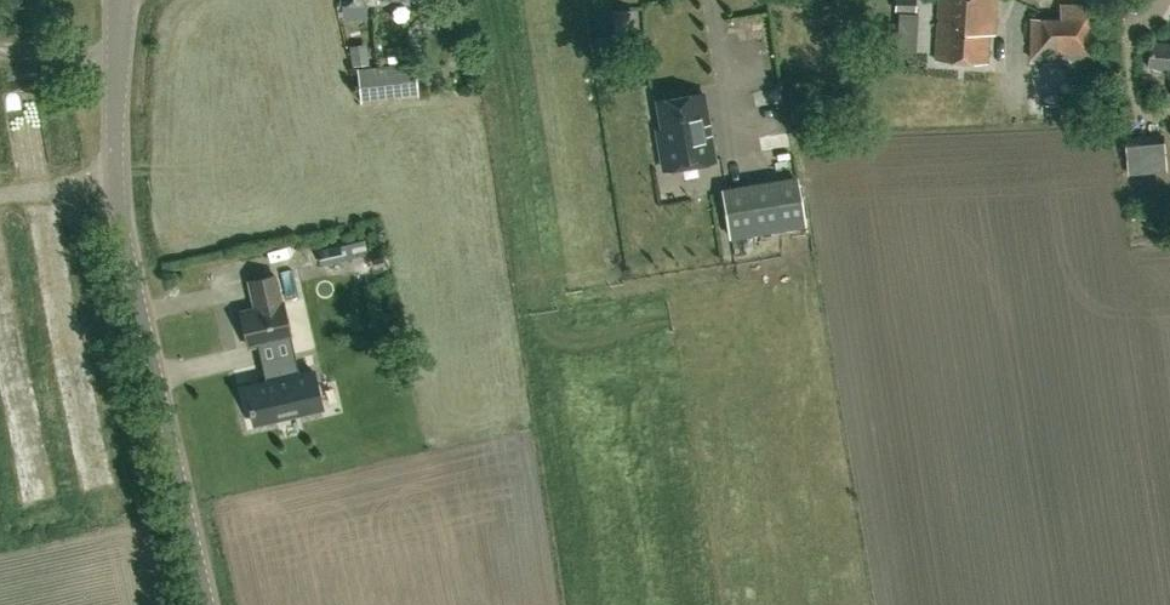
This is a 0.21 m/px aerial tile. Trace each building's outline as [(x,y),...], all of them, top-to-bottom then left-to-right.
[(916,0),(896,0),(895,10),(916,11),(916,0)] [(997,0),(940,0),(937,59),(988,62),(990,19),(996,20),(997,0)] [(632,9),(614,10),(615,36),(634,36),(632,9)] [(1029,59),(1096,58),(1097,16),(1030,17),(1029,59)] [(1150,41),(1148,66),(1169,68),(1169,42),(1150,41)] [(370,65),(368,45),(351,47),(353,66),(370,65)] [(362,102),(419,95),(415,61),(358,68),(362,102)] [(664,168),(715,160),(703,93),(658,100),(663,129),(657,130),(664,168)] [(823,106),(833,116),(842,108),(832,97),(823,106)] [(731,237),(805,224),(797,179),(723,192),(731,237)] [(321,265),(344,260),(340,244),(318,248),(321,265)] [(303,298),(297,271),(274,276),(274,273),(248,280),(255,307),(240,311),(248,344),(291,334),(283,303),(303,298)] [(265,377),(243,382),(253,425),(324,409),(315,366),(299,370),(295,354),(261,362),(265,377)]
